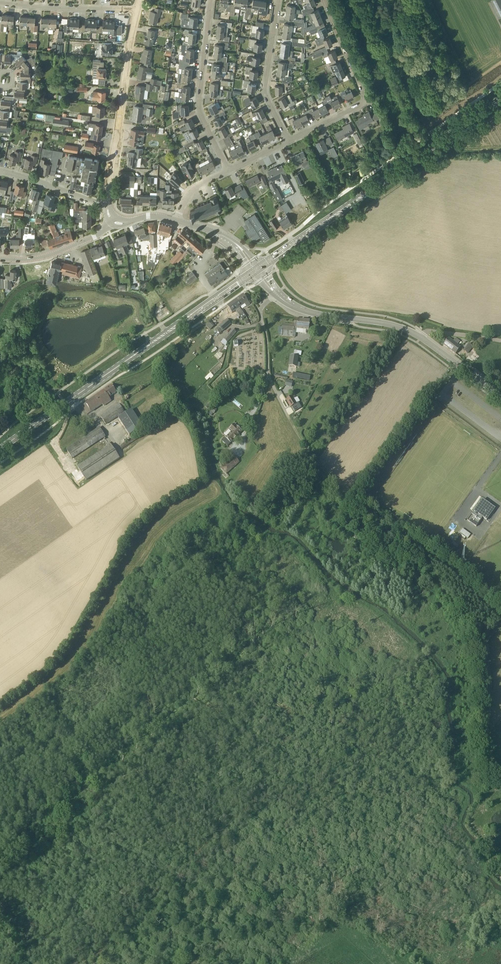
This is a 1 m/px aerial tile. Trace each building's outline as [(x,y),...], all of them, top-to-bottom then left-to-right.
[(231,4),(228,4),(228,0),(220,0),(220,1),(224,2),(223,7),(226,8),(226,11),(230,11),(231,4)] [(241,0),(234,0),(234,4),(234,5),(231,4),(230,11),(229,15),(234,16),(235,8),(240,9),(241,0)] [(248,0),(241,0),(240,9),(246,10),(245,18),(247,19),(249,8),(246,7),(246,6),(247,6),(248,0)] [(259,1),(256,0),(253,0),(252,7),(252,8),(249,8),(247,19),(251,19),(251,15),(252,12),(255,12),(255,11),(258,11),(259,1)] [(303,12),(313,8),(312,5),(316,4),(314,0),(308,0),(306,1),(307,4),(304,5),(304,7),(303,7),(304,9),(305,8),(302,10),(303,12)] [(500,17),(500,0),(489,0),(499,18),(500,17)] [(261,13),(261,15),(267,16),(268,6),(266,5),(266,2),(259,1),(258,11),(261,12),(261,13)] [(300,13),(300,10),(295,9),(295,6),(287,5),(286,11),(300,13)] [(162,12),(163,10),(161,9),(155,8),(155,12),(150,11),(150,15),(151,15),(149,23),(156,24),(159,13),(160,13),(160,11),(162,12)] [(314,11),(313,8),(303,12),(304,15),(310,13),(311,16),(309,17),(310,20),(320,15),(318,9),(314,11)] [(300,13),(286,11),(285,18),(289,18),(288,21),(301,23),(304,23),(304,19),(301,19),(301,20),(293,19),(294,13),(300,13)] [(193,25),(197,26),(197,25),(198,18),(188,17),(188,14),(182,13),(181,18),(184,19),(187,27),(192,28),(193,25)] [(323,22),(320,15),(310,20),(311,22),(314,21),(315,24),(305,29),(306,32),(320,26),(319,23),(323,22)] [(27,24),(28,17),(20,16),(19,27),(23,28),(23,24),(27,24)] [(37,31),(38,25),(35,25),(35,18),(28,17),(27,24),(32,25),(31,31),(37,31)] [(49,26),(49,18),(41,18),(41,29),(44,29),(45,25),(49,26)] [(56,30),(57,19),(49,18),(49,26),(49,29),(53,29),(53,30),(56,30)] [(73,27),(73,18),(70,18),(70,19),(68,19),(67,24),(64,24),(64,31),(70,31),(70,27),(73,27)] [(82,31),(82,25),(79,25),(79,19),(77,19),(77,18),(73,18),(73,27),(76,28),(76,29),(78,29),(78,31),(82,31)] [(91,29),(91,19),(88,19),(88,20),(85,20),(85,25),(82,25),(82,31),(84,32),(87,32),(87,31),(87,28),(91,29)] [(99,32),(99,26),(97,26),(97,20),(94,20),(94,19),(91,19),(91,29),(96,29),(96,32),(99,32)] [(108,30),(109,20),(106,20),(106,21),(103,21),(103,26),(99,26),(99,32),(102,33),(102,30),(105,30),(108,30)] [(117,25),(117,27),(114,27),(115,21),(112,21),(112,20),(109,20),(108,30),(111,30),(111,34),(117,34),(121,34),(122,25),(117,25)] [(231,28),(232,23),(220,21),(220,24),(217,24),(217,31),(228,32),(228,27),(231,28)] [(301,23),(288,21),(288,24),(284,24),(283,30),(291,31),(292,27),(297,27),(297,26),(300,26),(301,23)] [(263,37),(264,30),(258,29),(259,26),(253,25),(251,35),(255,36),(263,37)] [(321,28),(320,26),(306,32),(307,31),(309,35),(311,34),(311,35),(315,33),(316,35),(319,34),(321,37),(328,34),(325,27),(321,28)] [(152,45),(155,31),(148,29),(147,38),(145,38),(145,39),(144,43),(152,45)] [(188,41),(188,42),(190,42),(195,43),(196,36),(196,33),(192,32),(192,30),(185,29),(185,31),(185,34),(189,34),(189,36),(187,37),(187,40),(188,41)] [(229,42),(230,37),(227,37),(228,32),(217,31),(216,37),(219,37),(218,40),(229,42)] [(324,39),(323,37),(315,40),(316,43),(318,46),(320,45),(324,43),(326,47),(332,44),(329,37),(324,39)] [(261,51),(262,44),(256,43),(256,40),(250,39),(249,46),(254,47),(253,49),(261,51)] [(228,49),(228,43),(218,41),(218,45),(215,44),(214,51),(222,51),(222,49),(228,49)] [(112,55),(112,47),(111,47),(111,43),(102,42),(102,49),(97,49),(96,49),(96,56),(102,56),(102,54),(112,55)] [(183,42),(183,45),(182,45),(181,51),(181,54),(183,54),(194,56),(194,49),(191,49),(192,46),(190,45),(190,42),(188,42),(183,42)] [(150,62),(152,50),(145,48),(143,56),(142,55),(141,61),(145,62),(144,65),(151,66),(152,62),(150,62)] [(295,61),(295,58),(292,57),(293,51),(288,50),(280,49),(279,55),(284,56),(284,59),(295,61)] [(323,55),(324,58),(329,56),(331,59),(337,57),(335,50),(328,52),(327,50),(322,52),(317,54),(313,56),(314,58),(323,55)] [(22,55),(21,55),(21,51),(18,51),(17,55),(11,54),(5,54),(5,53),(4,61),(4,64),(10,64),(10,61),(15,62),(22,55)] [(226,62),(227,57),(221,56),(222,51),(214,51),(214,57),(216,57),(216,61),(226,62)] [(259,64),(260,57),(254,56),(254,53),(241,51),(241,55),(248,56),(247,60),(252,60),(251,63),(259,64)] [(194,56),(183,54),(182,59),(180,59),(179,63),(190,65),(190,62),(193,62),(194,56)] [(26,59),(22,55),(15,62),(19,66),(21,64),(24,67),(35,63),(36,62),(36,58),(33,59),(32,57),(26,59)] [(104,68),(104,62),(100,62),(98,60),(93,59),(92,69),(93,69),(92,78),(99,78),(98,85),(105,85),(105,79),(106,79),(107,73),(106,73),(106,68),(104,68)] [(301,62),(295,61),(284,59),(283,62),(279,61),(278,68),(289,69),(290,70),(291,67),(293,68),(294,64),(296,64),(296,62),(301,63),(301,62)] [(336,63),(335,60),(325,63),(328,69),(330,68),(332,73),(342,68),(339,61),(336,63)] [(228,62),(226,62),(216,61),(216,64),(213,63),(212,70),(223,71),(227,71),(228,62)] [(31,72),(31,67),(36,65),(35,63),(24,67),(24,71),(21,71),(20,77),(21,77),(31,78),(30,78),(30,72),(31,72)] [(192,74),(192,68),(189,68),(190,65),(179,63),(179,68),(182,68),(181,73),(192,74)] [(152,74),(153,69),(147,68),(147,67),(140,66),(137,78),(145,79),(146,73),(152,74)] [(257,78),(258,71),(252,70),(252,67),(246,66),(245,73),(250,74),(249,77),(257,78)] [(282,83),(286,83),(288,82),(292,80),(292,77),(288,76),(289,69),(278,68),(277,74),(281,75),(281,78),(282,83)] [(345,76),(342,68),(332,73),(336,72),(338,76),(336,77),(335,76),(330,79),(333,85),(334,84),(334,85),(338,83),(338,82),(343,80),(342,77),(345,76)] [(223,71),(212,70),(212,76),(214,76),(214,79),(222,80),(223,71)] [(192,74),(181,73),(180,73),(180,78),(178,77),(177,82),(188,83),(188,80),(191,81),(192,74)] [(30,82),(31,78),(21,77),(21,81),(18,81),(17,87),(18,87),(25,88),(27,88),(28,82),(30,82)] [(228,86),(228,85),(228,81),(222,80),(214,79),(214,82),(211,82),(210,89),(217,89),(218,85),(228,86)] [(250,81),(249,80),(244,80),(243,87),(248,88),(247,91),(255,92),(256,85),(250,84),(250,81)] [(190,93),(190,87),(187,86),(188,83),(177,82),(176,87),(183,88),(182,92),(190,93)] [(288,82),(286,83),(282,83),(282,86),(275,86),(275,94),(282,94),(282,90),(286,89),(286,86),(288,86),(288,83),(288,82)] [(143,99),(143,98),(144,90),(145,87),(136,85),(135,91),(136,91),(135,98),(143,99)] [(25,88),(18,87),(18,91),(15,91),(14,97),(19,97),(24,98),(24,92),(25,92),(25,88)] [(221,96),(222,90),(217,89),(210,89),(210,95),(212,95),(212,98),(218,99),(219,96),(221,96)] [(105,100),(106,92),(95,91),(95,94),(91,94),(89,95),(89,97),(91,99),(95,99),(105,100)] [(354,97),(351,91),(346,94),(345,91),(340,94),(343,99),(346,98),(347,101),(354,97)] [(182,92),(179,92),(178,96),(176,96),(175,101),(186,102),(186,99),(189,99),(190,93),(182,92)] [(250,100),(248,94),(241,95),(246,106),(247,106),(248,108),(252,107),(259,103),(256,97),(250,100)] [(332,98),(330,94),(325,97),(327,101),(329,106),(332,105),(334,108),(341,104),(336,96),(332,98)] [(292,101),(291,98),(288,99),(287,95),(284,96),(278,100),(282,107),(288,104),(289,106),(293,105),(295,103),(294,101),(294,100),(292,101)] [(11,101),(12,100),(12,97),(5,96),(4,100),(1,100),(0,106),(3,106),(10,107),(11,101)] [(321,114),(328,110),(327,107),(329,106),(327,101),(322,103),(323,105),(318,108),(321,114)] [(215,103),(208,107),(212,114),(217,111),(218,114),(224,111),(224,110),(231,107),(230,105),(223,109),(222,106),(220,107),(220,106),(217,107),(215,103)] [(151,116),(153,105),(147,104),(143,104),(143,107),(134,106),(133,115),(132,120),(141,121),(142,114),(146,114),(146,115),(151,116)] [(182,106),(181,104),(177,105),(177,110),(175,110),(176,112),(173,112),(173,118),(179,117),(179,114),(181,114),(189,113),(188,105),(182,106)] [(104,116),(104,107),(93,105),(92,112),(96,112),(95,116),(104,116)] [(10,107),(3,106),(2,110),(0,110),(0,116),(8,117),(9,111),(10,107)] [(267,118),(262,108),(255,111),(252,113),(253,116),(257,115),(259,118),(261,121),(267,118)] [(314,110),(312,108),(308,110),(310,116),(313,114),(314,117),(321,114),(318,108),(314,110)] [(302,123),(309,120),(308,117),(310,116),(308,110),(303,113),(304,115),(299,118),(302,123)] [(216,126),(223,123),(221,119),(225,117),(224,115),(226,114),(224,111),(218,114),(220,117),(213,120),(216,126)] [(359,119),(356,121),(360,130),(368,125),(368,124),(376,120),(380,118),(377,113),(371,116),(369,112),(365,114),(365,115),(358,118),(359,119)] [(8,117),(0,116),(1,116),(1,120),(0,120),(0,126),(7,127),(7,121),(8,121),(8,117)] [(180,128),(181,130),(182,131),(195,125),(191,118),(185,122),(185,123),(186,125),(180,128)] [(294,120),(293,118),(288,120),(291,125),(294,124),(295,127),(302,123),(299,118),(294,120)] [(102,132),(103,125),(89,122),(89,126),(95,127),(95,131),(102,132)] [(354,132),(349,124),(346,125),(343,127),(344,130),(341,131),(341,130),(334,133),(338,140),(354,132)] [(232,135),(230,132),(231,132),(229,128),(230,128),(228,125),(225,127),(224,126),(218,130),(222,137),(223,139),(229,136),(232,135)] [(272,130),(270,125),(267,127),(269,131),(266,133),(269,140),(276,137),(272,130)] [(196,128),(190,131),(192,137),(199,134),(196,128)] [(144,135),(144,131),(140,131),(140,130),(131,129),(129,143),(132,143),(132,144),(135,145),(136,144),(139,144),(140,135),(144,135)] [(102,132),(95,131),(92,130),(91,134),(81,132),(80,138),(88,139),(88,137),(101,139),(102,132)] [(261,136),(258,131),(254,134),(257,139),(259,138),(262,143),(269,140),(266,133),(261,136)] [(250,150),(257,146),(254,140),(257,139),(254,134),(249,136),(249,137),(245,140),(247,143),(250,150)] [(234,145),(233,145),(229,136),(223,139),(228,148),(229,151),(232,158),(239,155),(234,145)] [(333,143),(329,137),(323,140),(323,139),(316,142),(317,145),(313,146),(317,153),(321,152),(320,151),(327,147),(327,146),(333,143)] [(238,143),(234,145),(239,155),(245,152),(241,145),(245,144),(242,138),(237,140),(238,143)] [(199,149),(205,146),(202,139),(195,142),(194,140),(188,143),(185,144),(187,148),(193,145),(194,148),(195,150),(199,149)] [(99,153),(100,145),(93,144),(93,143),(86,142),(84,148),(93,149),(92,152),(99,153)] [(64,144),(63,150),(77,153),(78,147),(64,144)] [(62,158),(62,157),(63,151),(43,147),(41,155),(51,157),(50,164),(43,162),(44,159),(41,159),(39,169),(42,170),(41,172),(48,174),(53,174),(55,175),(57,166),(58,166),(59,164),(57,164),(58,158),(62,158)] [(142,157),(143,149),(136,148),(135,153),(128,152),(127,157),(129,157),(128,165),(129,165),(136,166),(137,156),(142,157)] [(202,156),(203,155),(202,153),(207,150),(206,148),(199,151),(202,156)] [(16,160),(19,161),(21,152),(15,151),(14,155),(10,154),(8,162),(15,164),(16,160)] [(307,160),(306,158),(306,157),(303,151),(292,156),(296,163),(302,160),(303,162),(302,163),(304,166),(309,164),(308,160),(307,160)] [(36,165),(37,156),(32,155),(31,159),(23,157),(21,164),(25,164),(24,166),(32,168),(33,164),(36,165)] [(215,167),(210,155),(207,156),(209,161),(205,163),(209,170),(215,167)] [(66,167),(67,168),(72,169),(71,169),(82,171),(81,178),(85,179),(83,185),(76,183),(76,182),(72,181),(70,188),(75,189),(75,188),(83,190),(86,191),(85,193),(88,194),(89,191),(91,192),(92,186),(93,186),(94,182),(93,181),(94,179),(95,179),(98,162),(97,162),(98,160),(84,157),(83,158),(73,156),(69,156),(68,158),(67,158),(66,165),(67,165),(66,167)] [(190,161),(188,162),(183,164),(184,165),(181,166),(183,171),(186,169),(189,176),(194,173),(193,173),(195,172),(195,173),(196,172),(190,161)] [(209,170),(205,163),(204,161),(199,164),(198,163),(194,165),(198,173),(201,172),(202,174),(209,170)] [(286,174),(282,165),(279,167),(278,166),(277,166),(278,167),(275,168),(275,167),(267,171),(272,180),(281,176),(283,182),(288,180),(285,174),(286,174)] [(174,171),(171,175),(172,176),(179,182),(182,179),(178,176),(179,175),(174,171)] [(300,184),(304,182),(300,172),(295,174),(300,184)] [(261,181),(257,174),(257,175),(251,178),(246,180),(249,187),(261,181)] [(134,187),(134,182),(135,176),(130,176),(130,184),(122,183),(122,186),(134,187)] [(172,176),(169,179),(174,183),(178,186),(180,183),(179,182),(172,176)] [(262,186),(267,183),(263,176),(260,177),(262,182),(257,185),(258,188),(259,187),(260,189),(263,188),(262,186)] [(249,196),(242,183),(240,184),(232,188),(231,186),(225,189),(228,196),(234,193),(235,195),(240,192),(243,198),(249,196)] [(20,185),(18,184),(17,184),(14,192),(11,191),(10,197),(9,200),(13,201),(13,198),(15,199),(16,199),(18,193),(21,194),(20,196),(24,198),(26,192),(23,191),(23,188),(22,188),(23,186),(20,185)] [(32,210),(36,212),(40,199),(37,198),(39,191),(32,189),(30,197),(34,198),(32,202),(32,203),(34,204),(32,210)] [(165,205),(166,193),(165,193),(165,190),(157,190),(157,196),(156,204),(157,204),(163,205),(165,205)] [(53,202),(55,196),(47,193),(44,201),(43,206),(48,208),(54,210),(57,203),(53,202)] [(178,193),(172,193),(166,193),(165,205),(174,205),(174,202),(178,202),(178,193)] [(126,205),(133,205),(133,201),(134,195),(131,195),(130,194),(127,194),(126,195),(126,197),(121,197),(121,198),(121,204),(123,204),(123,205),(123,206),(124,206),(125,206),(126,206),(126,205)] [(218,201),(216,197),(210,199),(211,201),(208,202),(207,201),(207,202),(205,203),(204,202),(204,203),(201,204),(201,205),(198,206),(198,205),(198,206),(195,207),(195,209),(193,210),(190,211),(191,213),(190,213),(190,214),(191,217),(192,218),(193,217),(194,220),(196,218),(196,219),(199,218),(199,219),(202,217),(203,218),(215,213),(215,214),(216,214),(222,211),(220,207),(221,207),(218,201)] [(286,202),(281,205),(284,209),(286,213),(291,209),(286,202)] [(85,208),(82,208),(73,207),(73,218),(85,218),(85,219),(91,219),(91,214),(92,214),(92,211),(91,211),(91,209),(85,209),(85,208)] [(250,238),(251,238),(251,239),(252,239),(253,240),(254,241),(260,237),(263,242),(270,238),(255,213),(248,218),(244,220),(249,228),(245,231),(249,238),(250,238)] [(284,228),(293,223),(287,215),(279,220),(284,228)] [(80,221),(82,221),(82,227),(91,227),(91,219),(85,219),(85,218),(73,218),(73,222),(80,221)] [(275,229),(278,226),(274,219),(270,221),(272,225),(274,227),(275,229)] [(172,225),(160,221),(158,230),(158,233),(159,246),(159,252),(164,253),(166,248),(168,248),(169,238),(170,239),(172,235),(170,234),(172,225)] [(146,233),(144,227),(143,227),(141,227),(140,228),(134,230),(136,235),(138,234),(140,241),(144,239),(143,237),(147,236),(147,238),(150,237),(151,251),(149,251),(148,260),(155,262),(155,259),(156,253),(157,251),(159,252),(159,246),(158,233),(155,233),(154,222),(147,223),(148,231),(152,231),(152,233),(146,233)] [(58,236),(54,223),(50,225),(54,237),(47,239),(46,239),(41,240),(43,246),(49,244),(50,248),(57,246),(74,240),(70,228),(64,230),(65,233),(58,236)] [(11,238),(11,246),(19,246),(19,239),(19,236),(23,236),(23,227),(19,227),(19,228),(19,234),(17,234),(16,239),(11,238)] [(34,242),(34,234),(28,234),(29,227),(25,227),(23,239),(26,240),(26,246),(33,246),(33,242),(34,242)] [(185,240),(190,234),(183,228),(173,240),(179,246),(184,240),(185,240)] [(130,246),(134,244),(131,235),(127,237),(126,234),(125,234),(124,233),(122,235),(120,236),(127,252),(129,251),(126,243),(129,242),(130,246)] [(191,246),(196,239),(190,234),(185,240),(184,240),(179,246),(181,248),(186,242),(191,246)] [(127,252),(120,236),(113,239),(117,247),(120,246),(123,253),(127,252)] [(200,254),(202,251),(205,248),(196,239),(191,246),(186,251),(190,255),(192,252),(193,253),(195,250),(200,254)] [(105,253),(102,245),(95,248),(95,247),(90,248),(94,258),(105,253)] [(100,279),(89,249),(81,252),(92,282),(97,280),(99,286),(101,285),(99,279),(100,279)] [(174,264),(177,261),(186,251),(185,251),(183,253),(180,250),(170,260),(174,264)] [(178,262),(187,252),(186,251),(177,261),(178,262)] [(61,264),(52,261),(46,283),(57,284),(61,269),(63,270),(62,273),(79,278),(82,266),(62,261),(61,264)] [(224,269),(220,263),(205,274),(212,284),(219,279),(220,281),(229,275),(224,269)] [(17,278),(17,270),(10,270),(11,274),(6,274),(6,279),(5,279),(5,288),(12,288),(12,282),(11,282),(11,278),(17,278)] [(189,284),(197,278),(192,272),(184,277),(189,284)] [(236,299),(241,306),(244,304),(246,306),(250,304),(243,294),(236,299)] [(239,315),(243,313),(239,308),(241,306),(236,299),(230,303),(239,315)] [(222,332),(231,324),(227,319),(218,327),(219,327),(216,330),(217,331),(219,333),(222,331),(222,332)] [(309,330),(310,320),(295,319),(294,325),(283,324),(282,335),(295,337),(296,332),(296,329),(309,330)] [(210,321),(206,325),(210,330),(215,326),(210,321)] [(225,345),(228,342),(236,332),(233,329),(221,342),(225,345)] [(448,338),(443,345),(455,354),(461,347),(448,338)] [(467,353),(472,346),(469,343),(464,350),(467,353)] [(219,351),(214,356),(218,360),(223,355),(219,351)] [(297,367),(298,356),(290,355),(288,366),(297,367)] [(104,406),(112,400),(109,397),(116,392),(111,385),(85,403),(85,404),(82,406),(88,414),(91,412),(91,413),(103,404),(104,406)] [(291,407),(296,404),(300,401),(296,393),(295,392),(293,394),(293,395),(286,400),(291,407)] [(106,425),(125,413),(119,404),(100,416),(106,425)] [(129,435),(143,427),(132,409),(118,418),(129,435)] [(227,445),(242,431),(235,424),(229,429),(232,431),(222,440),(227,445)] [(72,459),(106,436),(99,427),(66,449),(72,459)] [(86,480),(120,459),(111,445),(77,466),(86,480)] [(226,474),(239,462),(235,457),(232,454),(222,463),(225,466),(221,468),(226,474)] [(476,509),(467,520),(476,527),(483,518),(486,520),(492,513),(490,511),(493,507),(485,501),(478,510),(476,509)]
